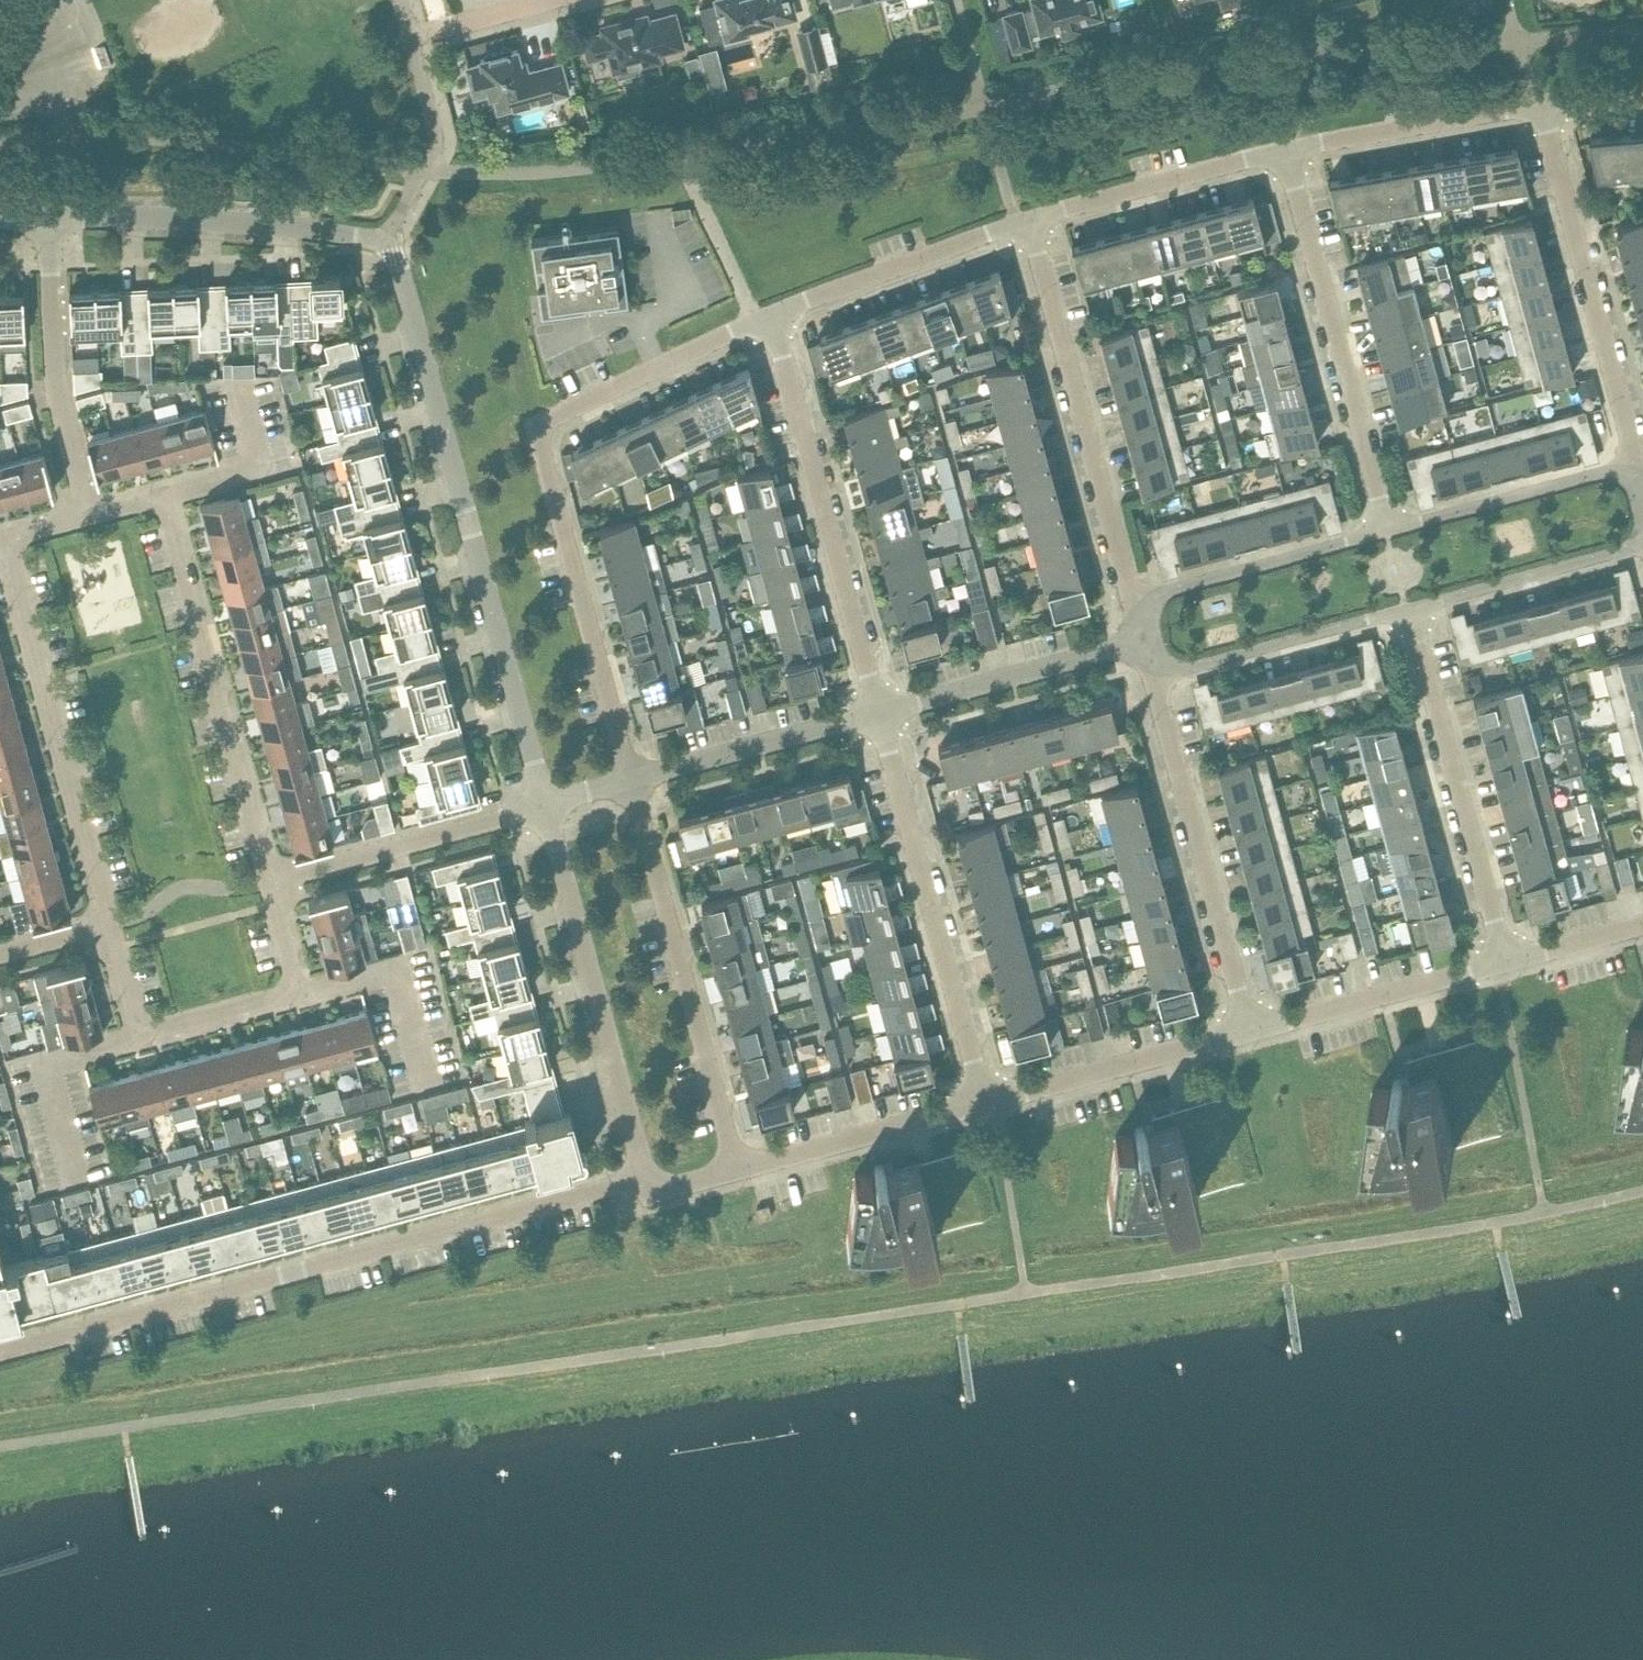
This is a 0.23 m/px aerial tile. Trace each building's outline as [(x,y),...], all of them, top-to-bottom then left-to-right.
[(700,6),(709,41),(726,37),(749,31),(748,27),(759,24),(759,26),(796,16),(791,0),(716,0),(717,1),(700,6)] [(1013,48),(1030,43),(1028,34),(1041,31),(1101,15),(1097,0),(1032,0),(1034,6),(1021,9),(1004,13),(1013,48)] [(674,13),(648,20),(646,14),(633,17),(601,26),(603,32),(583,38),(588,58),(609,53),(614,71),(658,58),(657,53),(683,45),(674,13)] [(817,26),(798,31),(808,66),(826,61),(817,26)] [(482,63),(468,67),(475,95),(489,91),(490,95),(495,94),(499,109),(513,106),(568,91),(561,67),(524,77),(517,49),(511,51),(510,47),(486,54),(486,57),(481,59),(482,63)] [(698,54),(685,58),(690,75),(703,71),(698,54)] [(1291,128),(1293,128),(1302,125),(1299,114),(1287,117),(1291,128)] [(1626,132),(1629,171),(1642,169),(1642,131),(1626,132)] [(1629,171),(1626,132),(1593,135),(1593,134),(1591,135),(1601,173),(1629,171)] [(1529,191),(1518,151),(1516,145),(1489,150),(1495,188),(1525,182),(1527,192),(1529,191)] [(1495,188),(1489,150),(1463,154),(1469,192),(1495,188)] [(1469,192),(1463,154),(1437,159),(1443,197),(1469,192)] [(1443,197),(1437,159),(1411,163),(1418,201),(1443,197)] [(1418,201),(1411,163),(1385,168),(1392,206),(1418,201)] [(1392,206),(1385,168),(1359,172),(1366,211),(1392,206)] [(1366,211),(1359,172),(1329,178),(1329,177),(1328,177),(1338,215),(1366,211)] [(1252,195),(1225,202),(1236,240),(1261,233),(1264,242),(1265,242),(1263,233),(1279,229),(1271,199),(1255,203),(1252,195)] [(1236,240),(1225,202),(1200,209),(1210,246),(1236,240)] [(1210,246),(1200,209),(1175,216),(1185,253),(1210,246)] [(1185,253),(1175,216),(1149,223),(1159,260),(1185,253)] [(1535,232),(1531,218),(1484,231),(1492,262),(1540,249),(1537,250),(1533,233),(1535,232)] [(1619,225),(1626,249),(1642,244),(1642,218),(1619,225)] [(1159,260),(1149,223),(1124,230),(1134,267),(1159,260)] [(628,299),(618,226),(531,238),(541,311),(628,299)] [(1134,267),(1124,230),(1098,237),(1108,274),(1134,267)] [(1108,274),(1098,237),(1073,243),(1071,244),(1082,281),(1108,274)] [(1626,249),(1632,273),(1642,270),(1642,244),(1626,249)] [(1543,263),(1540,249),(1492,262),(1500,293),(1548,280),(1548,279),(1545,280),(1541,263),(1543,263)] [(1404,253),(1357,266),(1360,280),(1363,279),(1367,296),(1365,296),(1365,297),(1413,284),(1404,253)] [(1011,314),(1000,273),(999,267),(969,278),(982,315),(1007,306),(1010,315),(1011,314)] [(1632,273),(1639,297),(1642,296),(1642,270),(1632,273)] [(311,281),(290,282),(293,334),(315,333),(314,307),(341,306),(340,275),(311,276),(311,281)] [(982,315),(969,278),(944,287),(958,324),(982,315)] [(276,280),(251,281),(253,323),(254,334),(277,333),(278,359),(282,363),(295,362),(293,334),(290,282),(277,282),(276,280)] [(1281,303),(1274,280),(1237,290),(1243,313),(1281,303)] [(1552,293),(1548,280),(1500,293),(1509,324),(1556,311),(1556,310),(1554,311),(1549,294),(1552,293)] [(253,323),(251,281),(225,282),(225,285),(212,286),(215,347),(231,346),(230,325),(253,323)] [(215,347),(212,286),(199,286),(199,284),(173,285),(175,327),(198,326),(199,348),(215,347)] [(1421,314),(1413,284),(1365,297),(1369,310),(1371,310),(1376,326),(1373,327),(1421,314)] [(175,327),(173,285),(147,286),(147,289),(134,290),(137,351),(153,350),(152,328),(175,327)] [(958,324),(944,287),(919,297),(933,333),(958,324)] [(137,351),(134,290),(121,290),(121,288),(95,289),(97,331),(120,330),(121,352),(137,351)] [(97,331),(95,289),(69,290),(71,332),(97,331)] [(0,294),(0,341),(0,349),(26,348),(25,335),(23,292),(0,294)] [(933,333),(919,297),(895,306),(908,342),(933,333)] [(1188,303),(1191,313),(1204,309),(1201,300),(1188,303)] [(1287,326),(1281,303),(1243,313),(1250,336),(1287,326)] [(908,342),(895,306),(870,315),(883,351),(908,342)] [(1560,324),(1556,311),(1509,324),(1517,355),(1565,342),(1564,341),(1562,341),(1557,325),(1560,324)] [(1429,345),(1421,314),(1373,327),(1377,341),(1379,340),(1384,357),(1382,357),(1382,358),(1429,345)] [(883,351),(870,315),(845,324),(859,361),(883,351)] [(1148,322),(1122,329),(1120,322),(1104,326),(1106,334),(1100,335),(1104,349),(1106,349),(1111,365),(1108,366),(1156,353),(1148,322)] [(859,361),(845,324),(821,333),(819,333),(821,340),(807,345),(816,376),(817,376),(859,361)] [(1293,349),(1287,326),(1250,336),(1256,359),(1293,349)] [(324,344),(328,359),(329,360),(357,352),(353,338),(357,337),(356,335),(324,344)] [(1207,335),(1198,337),(1201,350),(1211,347),(1207,335)] [(1568,354),(1565,342),(1517,355),(1525,386),(1573,373),(1573,371),(1570,372),(1566,355),(1568,354)] [(1438,376),(1429,345),(1382,358),(1385,371),(1388,371),(1392,387),(1390,388),(1390,389),(1438,376)] [(1214,360),(1211,347),(1201,350),(1205,363),(1214,360)] [(1293,349),(1256,359),(1243,363),(1250,386),(1262,383),(1299,372),(1293,349)] [(360,365),(357,352),(329,360),(328,359),(318,362),(328,400),(369,389),(363,365),(360,365)] [(1165,384),(1156,353),(1108,366),(1112,380),(1115,379),(1119,396),(1117,396),(1117,397),(1165,384)] [(232,361),(223,362),(223,375),(232,375),(232,361)] [(1027,385),(1021,361),(986,371),(993,395),(1027,385)] [(102,369),(73,370),(74,391),(102,383),(102,369)] [(750,370),(718,386),(732,415),(736,423),(747,418),(760,412),(761,412),(750,373),(750,370)] [(1306,396),(1299,372),(1262,383),(1268,406),(1306,396)] [(1598,391),(1593,374),(1575,379),(1580,396),(1598,391)] [(1446,407),(1438,376),(1390,389),(1394,402),(1396,401),(1400,418),(1398,418),(1399,420),(1446,407)] [(187,378),(173,379),(173,389),(188,388),(187,378)] [(173,389),(173,379),(148,380),(150,392),(159,389),(173,389)] [(28,380),(0,381),(0,399),(0,401),(28,394),(28,380)] [(715,380),(691,391),(708,426),(732,415),(718,386),(715,380)] [(1220,381),(1210,383),(1214,396),(1223,393),(1220,381)] [(1173,415),(1165,384),(1117,397),(1120,410),(1123,410),(1127,426),(1125,427),(1125,428),(1173,415)] [(936,388),(940,401),(950,398),(946,385),(936,388)] [(1034,409),(1027,385),(993,395),(999,419),(1034,409)] [(141,397),(140,387),(126,388),(127,398),(141,397)] [(127,398),(126,388),(112,389),(112,399),(127,398)] [(376,414),(369,389),(328,400),(338,438),(377,428),(373,415),(376,414)] [(102,390),(76,397),(80,411),(106,404),(102,390)] [(691,391),(667,403),(684,438),(708,426),(691,391)] [(1227,406),(1223,393),(1214,396),(1217,409),(1227,406)] [(1312,419),(1306,396),(1268,406),(1275,429),(1312,419)] [(33,414),(29,400),(3,407),(7,421),(33,414)] [(884,405),(844,416),(853,447),(892,436),(887,415),(900,411),(898,402),(884,406),(884,405)] [(667,403),(644,414),(660,449),(684,438),(667,403)] [(215,446),(204,408),(180,415),(190,452),(213,446),(215,446)] [(1585,408),(1540,420),(1550,458),(1574,451),(1572,443),(1593,438),(1585,408)] [(1041,434),(1034,409),(999,419),(1006,443),(1041,434)] [(644,414),(620,425),(636,460),(660,449),(644,414)] [(190,452),(180,415),(157,421),(168,458),(190,452)] [(1181,446),(1173,415),(1125,428),(1129,441),(1131,440),(1136,457),(1133,457),(1134,459),(1181,446)] [(945,420),(949,434),(959,431),(955,417),(945,420)] [(1312,419),(1275,429),(1264,432),(1270,455),(1318,442),(1312,419)] [(1550,458),(1540,420),(1495,432),(1506,470),(1550,458)] [(168,458),(157,421),(135,427),(145,465),(168,458)] [(620,425),(596,437),(613,472),(636,460),(620,425)] [(981,425),(959,431),(949,434),(952,447),(985,438),(981,425)] [(1236,439),(1232,426),(1223,429),(1226,442),(1236,439)] [(145,465),(135,427),(112,433),(122,471),(145,465)] [(377,428),(338,438),(318,444),(322,459),(343,453),(349,476),(390,465),(383,440),(380,441),(377,428)] [(906,432),(892,436),(853,447),(861,477),(901,466),(895,445),(909,442),(906,432)] [(1506,470),(1495,432),(1451,444),(1461,482),(1506,470)] [(122,471),(112,433),(88,440),(98,478),(99,477),(122,471)] [(1047,458),(1041,434),(1006,443),(1012,467),(1047,458)] [(571,448),(561,451),(568,478),(578,475),(581,487),(583,486),(587,494),(593,491),(594,493),(610,486),(609,484),(617,480),(613,472),(596,437),(573,448),(571,448)] [(1239,452),(1236,439),(1226,442),(1230,455),(1239,452)] [(1461,482),(1451,444),(1406,457),(1414,487),(1435,481),(1437,489),(1461,482)] [(1190,477),(1181,446),(1134,459),(1137,471),(1139,471),(1144,487),(1142,488),(1142,490),(1190,477)] [(753,450),(742,448),(746,465),(753,463),(753,450)] [(53,490),(43,452),(19,458),(29,496),(52,490),(53,490)] [(19,458),(0,464),(0,479),(6,502),(29,496),(19,458)] [(1054,482),(1047,458),(1012,467),(1019,491),(1054,482)] [(720,462),(695,469),(699,483),(723,472),(720,462)] [(914,462),(901,466),(861,477),(869,507),(909,496),(903,476),(917,472),(914,462)] [(773,498),(769,484),(783,480),(778,464),(737,475),(746,506),(785,496),(785,494),(773,498)] [(338,519),(397,503),(394,490),(396,490),(390,465),(349,476),(355,498),(334,504),(338,519)] [(958,468),(962,482),(972,479),(968,466),(958,468)] [(1329,478),(1284,490),(1294,527),(1318,521),(1316,513),(1337,507),(1329,478)] [(975,492),(972,479),(962,482),(965,495),(975,492)] [(1060,506),(1054,482),(1019,491),(1025,516),(1060,506)] [(306,501),(303,487),(293,490),(297,504),(306,501)] [(658,502),(656,490),(647,494),(650,505),(658,502)] [(1294,527),(1284,490),(1239,502),(1249,539),(1294,527)] [(710,516),(706,501),(703,491),(695,493),(698,503),(697,504),(701,519),(710,516)] [(922,493),(909,496),(869,507),(877,537),(917,526),(911,506),(925,502),(922,493)] [(202,505),(208,528),(246,518),(239,494),(201,504),(202,505)] [(786,496),(785,496),(746,506),(754,537),(794,526),(793,525),(781,528),(777,513),(782,512),(778,498),(786,496)] [(691,510),(688,497),(678,500),(682,512),(691,510)] [(310,515),(306,501),(297,504),(300,518),(310,515)] [(1249,539),(1239,502),(1194,514),(1205,552),(1249,539)] [(401,516),(397,503),(338,519),(342,534),(363,529),(369,551),(410,540),(403,515),(401,516)] [(1067,530),(1060,506),(1025,516),(1032,540),(1067,530)] [(985,527),(981,514),(971,517),(975,530),(985,527)] [(1205,552),(1194,514),(1149,526),(1157,556),(1178,550),(1180,558),(1205,552)] [(258,515),(246,518),(208,528),(215,551),(252,541),(265,538),(258,515)] [(719,547),(714,531),(710,516),(701,519),(709,549),(719,547)] [(634,518),(600,528),(606,552),(641,543),(634,518)] [(931,523),(917,526),(877,537),(886,568),(925,557),(920,536),(933,532),(931,523)] [(794,527),(794,526),(754,537),(762,567),(802,556),(789,559),(785,544),(790,543),(786,529),(794,527)] [(989,541),(985,527),(975,530),(978,544),(989,541)] [(1073,554),(1067,530),(1032,540),(1038,564),(1073,554)] [(305,536),(309,550),(319,547),(315,533),(305,536)] [(703,552),(699,539),(690,542),(693,555),(703,552)] [(417,565),(410,540),(369,551),(375,574),(355,579),(359,594),(418,578),(414,566),(417,565)] [(258,564),(252,541),(215,551),(221,574),(258,564)] [(647,567),(641,543),(606,552),(613,576),(647,567)] [(323,561),(319,547),(309,550),(313,564),(323,561)] [(706,565),(703,552),(693,555),(697,567),(706,565)] [(939,553),(925,557),(886,568),(894,598),(933,587),(928,566),(941,562),(939,553)] [(1080,579),(1073,554),(1038,564),(1045,589),(1082,579),(1082,578),(1080,579)] [(802,557),(802,556),(762,567),(748,571),(756,602),(771,598),(810,587),(810,586),(797,589),(793,574),(798,573),(795,559),(802,557)] [(713,565),(717,580),(727,577),(723,562),(713,565)] [(984,565),(988,579),(998,576),(994,562),(984,565)] [(264,587),(258,564),(221,574),(227,597),(264,587)] [(654,591),(647,567),(613,576),(619,601),(654,591)] [(331,591),(328,579),(325,570),(308,575),(314,596),(331,591)] [(1002,589),(998,576),(988,579),(991,592),(1002,589)] [(710,577),(696,580),(699,591),(703,590),(713,588),(710,577)] [(731,592),(727,577),(717,580),(721,595),(731,592)] [(421,591),(418,578),(359,594),(363,609),(383,604),(390,626),(430,615),(424,591),(421,591)] [(1088,601),(1082,579),(1045,589),(1045,590),(1047,589),(1053,611),(1088,601)] [(277,583),(264,587),(227,597),(233,620),(283,606),(277,583)] [(947,583),(933,587),(894,598),(902,627),(900,628),(942,617),(936,596),(950,593),(947,583)] [(1610,583),(1586,590),(1596,627),(1641,615),(1633,585),(1612,591),(1610,583)] [(810,587),(771,598),(779,628),(818,617),(806,620),(802,605),(807,604),(803,590),(810,588),(810,587)] [(667,588),(654,592),(654,591),(619,601),(626,625),(673,612),(667,588)] [(713,588),(703,590),(706,603),(716,600),(713,588)] [(984,588),(968,593),(972,610),(988,605),(984,588)] [(1596,627),(1586,590),(1541,602),(1552,639),(1596,627)] [(337,616),(331,593),(315,597),(321,620),(325,619),(337,616)] [(719,613),(716,600),(706,603),(710,616),(719,613)] [(1552,639),(1541,602),(1497,614),(1507,651),(1552,639)] [(971,610),(982,648),(999,644),(988,605),(972,610),(971,610)] [(283,606),(233,620),(239,643),(290,629),(283,606)] [(680,637),(673,612),(626,625),(633,649),(667,640),(680,637)] [(1507,651),(1497,614),(1473,621),(1475,628),(1454,634),(1462,664),(1507,651)] [(437,640),(430,615),(390,626),(396,649),(375,655),(379,670),(438,654),(435,641),(437,640)] [(344,639),(340,625),(337,616),(325,619),(331,642),(334,641),(344,639)] [(810,636),(815,634),(822,632),(818,617),(779,628),(787,658),(785,659),(785,660),(827,648),(827,647),(814,650),(810,636)] [(942,618),(942,617),(900,628),(906,651),(941,641),(935,620),(942,618)] [(730,626),(734,641),(743,638),(739,623),(730,626)] [(290,629),(239,643),(246,666),(283,656),(296,652),(290,629)] [(729,649),(726,636),(716,639),(719,651),(729,649)] [(747,653),(743,638),(734,641),(738,656),(747,653)] [(348,653),(344,639),(334,641),(338,655),(348,653)] [(674,665),(667,640),(633,649),(639,674),(674,665)] [(827,649),(827,648),(785,660),(791,682),(826,673),(820,651),(827,649)] [(733,662),(729,649),(719,651),(715,653),(718,665),(733,662)] [(366,651),(355,653),(361,675),(371,672),(366,651)] [(1601,663),(1609,695),(1642,686),(1642,651),(1601,663)] [(1354,653),(1329,659),(1340,697),(1385,685),(1377,655),(1356,660),(1354,653)] [(442,667),(438,654),(379,670),(383,685),(404,679),(410,702),(451,691),(444,666),(442,667)] [(289,678),(283,656),(246,666),(252,689),(289,678)] [(2,658),(0,659),(0,683),(9,681),(2,658)] [(1340,697),(1329,659),(1285,671),(1295,709),(1340,697)] [(687,661),(674,665),(639,674),(646,698),(693,685),(687,661)] [(356,685),(352,671),(343,674),(346,688),(356,685)] [(1295,709),(1285,671),(1240,684),(1251,721),(1295,709)] [(296,701),(289,678),(252,689),(258,712),(296,701)] [(746,684),(753,711),(767,707),(759,680),(746,684)] [(9,681),(0,683),(0,708),(15,704),(9,681)] [(1251,721),(1240,684),(1216,690),(1218,698),(1197,703),(1205,733),(1251,721)] [(360,699),(356,685),(346,688),(350,702),(360,699)] [(704,724),(693,685),(646,698),(652,720),(674,714),(679,731),(704,724)] [(1521,685),(1473,698),(1477,711),(1479,711),(1484,727),(1482,728),(1482,729),(1530,716),(1521,685)] [(746,712),(739,686),(725,690),(732,716),(746,712)] [(1609,695),(1617,725),(1642,718),(1642,686),(1609,695)] [(458,716),(451,691),(410,702),(420,739),(459,729),(455,716),(458,716)] [(296,701),(258,712),(264,734),(302,724),(315,721),(309,698),(296,701)] [(1119,735),(1109,700),(1084,707),(1094,742),(1119,735)] [(15,704),(0,708),(0,732),(21,727),(15,704)] [(1094,742),(1084,707),(1060,714),(1070,749),(1094,742)] [(1070,749),(1060,714),(1036,720),(1045,755),(1070,749)] [(1538,747),(1530,716),(1482,729),(1485,742),(1488,741),(1492,758),(1490,758),(1490,759),(1538,747)] [(369,731),(365,717),(355,720),(359,733),(369,731)] [(1617,725),(1626,755),(1642,751),(1642,718),(1617,725)] [(1400,743),(1394,719),(1356,729),(1363,753),(1400,743)] [(1045,755),(1036,720),(1011,727),(1021,762),(1045,755)] [(308,747),(302,724),(264,734),(271,757),(308,747)] [(21,727),(0,732),(0,757),(27,750),(21,727)] [(1021,762),(1011,727),(987,733),(996,768),(1021,762)] [(462,742),(459,729),(420,739),(400,745),(404,760),(424,755),(430,777),(471,766),(465,741),(462,742)] [(372,745),(369,731),(359,733),(363,747),(372,745)] [(996,768),(987,733),(963,740),(972,775),(996,768)] [(972,775),(963,740),(938,747),(948,782),(972,775)] [(1406,766),(1400,743),(1363,753),(1369,776),(1406,766)] [(322,744),(308,747),(271,757),(277,780),(314,770),(328,766),(322,744)] [(1546,777),(1538,747),(1490,759),(1494,772),(1496,772),(1501,788),(1498,789),(1498,790),(1546,777)] [(27,750),(0,757),(0,782),(33,773),(27,750)] [(1311,754),(1314,766),(1324,764),(1320,751),(1311,754)] [(1626,755),(1634,786),(1642,783),(1642,751),(1626,755)] [(381,777),(377,763),(375,754),(360,758),(366,781),(371,779),(381,777)] [(1265,754),(1217,767),(1221,781),(1224,780),(1228,797),(1273,785),(1265,754)] [(1327,777),(1324,764),(1314,766),(1318,779),(1327,777)] [(478,791),(471,766),(430,777),(437,800),(416,805),(420,821),(479,805),(476,792),(478,791)] [(1412,789),(1406,766),(1369,776),(1375,799),(1412,789)] [(1579,783),(1579,786),(1586,784),(1582,768),(1560,774),(1562,781),(1573,778),(1574,784),(1579,783)] [(320,793),(314,770),(277,780),(283,803),(320,793)] [(871,816),(862,785),(853,787),(849,771),(824,778),(834,812),(837,825),(871,816)] [(1119,781),(1116,771),(1103,775),(1105,785),(1119,781)] [(0,782),(0,806),(2,806),(40,796),(33,773),(0,782)] [(1105,785),(1103,775),(1089,778),(1092,789),(1105,785)] [(385,791),(381,777),(371,779),(375,793),(385,791)] [(1554,808),(1546,777),(1498,790),(1502,803),(1504,802),(1509,819),(1506,820),(1507,821),(1554,808)] [(834,812),(824,778),(800,784),(809,819),(834,812)] [(1634,786),(1642,817),(1642,816),(1642,783),(1634,786)] [(809,819),(800,784),(776,791),(785,825),(809,819)] [(1070,794),(1068,784),(1054,788),(1057,798),(1070,794)] [(1142,808),(1136,784),(1101,793),(1107,817),(1142,808)] [(1273,785),(1228,797),(1226,798),(1229,812),(1232,811),(1236,827),(1282,815),(1273,785)] [(1057,798),(1054,788),(1041,792),(1044,802),(1057,798)] [(1419,812),(1412,789),(1375,799),(1381,822),(1419,812)] [(785,825),(776,791),(751,798),(761,832),(785,825)] [(327,816),(320,793),(283,803),(289,826),(327,816)] [(1030,794),(1019,797),(1006,801),(1009,811),(1033,805),(1030,794)] [(46,818),(40,796),(2,806),(8,829),(46,818)] [(736,839),(727,804),(725,796),(723,796),(724,798),(709,802),(711,808),(703,811),(712,845),(736,839)] [(1323,799),(1327,812),(1336,810),(1333,797),(1323,799)] [(761,832),(751,798),(727,804),(736,839),(761,832)] [(374,803),(382,832),(395,828),(387,800),(374,803)] [(1009,811),(1006,801),(993,805),(995,815),(1009,811)] [(968,811),(971,821),(985,818),(982,808),(968,811)] [(1149,832),(1142,808),(1107,817),(1114,842),(1149,832)] [(1563,838),(1554,808),(1507,821),(1510,833),(1513,833),(1517,850),(1515,850),(1515,851),(1563,838)] [(1339,809),(1336,810),(1327,812),(1333,835),(1345,832),(1339,809)] [(683,835),(674,838),(681,862),(714,853),(712,845),(703,811),(678,817),(683,835)] [(1425,835),(1419,812),(1381,822),(1388,845),(1425,835)] [(1595,813),(1580,817),(1584,832),(1599,828),(1595,813)] [(1290,846),(1282,815),(1236,827),(1234,828),(1238,842),(1240,841),(1245,858),(1290,846)] [(333,840),(327,816),(289,826),(295,849),(295,850),(333,840)] [(1053,819),(1057,832),(1067,829),(1063,816),(1053,819)] [(8,829),(0,831),(0,848),(2,855),(15,851),(52,841),(46,818),(8,829)] [(1050,834),(1046,820),(1036,823),(1040,837),(1050,834)] [(992,823),(958,832),(964,856),(999,847),(992,823)] [(1070,843),(1067,829),(1057,832),(1060,845),(1070,843)] [(1155,856),(1149,832),(1114,842),(1120,866),(1155,856)] [(1352,855),(1345,832),(1333,835),(1339,858),(1352,855)] [(1054,847),(1050,834),(1040,837),(1044,850),(1054,847)] [(1431,858),(1425,835),(1388,845),(1394,868),(1431,858)] [(1571,869),(1563,838),(1515,851),(1519,864),(1521,863),(1525,880),(1522,881),(1522,882),(1571,869)] [(58,864),(52,841),(15,851),(21,874),(58,864)] [(855,843),(842,847),(845,856),(858,853),(855,843)] [(845,856),(842,847),(830,850),(829,846),(817,849),(821,863),(845,856)] [(1298,876),(1290,846),(1245,858),(1242,859),(1246,873),(1248,872),(1253,889),(1298,876)] [(1591,849),(1595,862),(1608,859),(1604,846),(1591,849)] [(1006,871),(999,847),(964,856),(971,880),(1006,871)] [(495,864),(491,850),(432,866),(436,882),(457,876),(463,899),(504,888),(497,863),(495,864)] [(1614,857),(1621,883),(1634,879),(1627,854),(1614,857)] [(1358,878),(1352,855),(1339,858),(1345,881),(1358,878)] [(807,856),(794,860),(797,869),(810,866),(807,856)] [(830,868),(841,908),(841,909),(894,894),(893,893),(881,897),(877,883),(882,881),(875,856),(830,868)] [(1162,880),(1155,856),(1120,866),(1127,890),(1162,880)] [(1437,881),(1431,858),(1394,868),(1400,890),(1437,881)] [(1617,895),(1608,859),(1595,862),(1605,898),(1617,895)] [(797,869),(794,860),(781,863),(784,873),(797,869)] [(64,887),(58,864),(21,874),(27,897),(64,887)] [(1066,867),(1070,880),(1080,878),(1076,864),(1066,867)] [(759,869),(746,873),(748,882),(761,879),(759,869)] [(1049,872),(1053,885),(1063,882),(1060,869),(1049,872)] [(1571,869),(1522,882),(1529,910),(1569,899),(1562,872),(1571,869)] [(1012,895),(1006,871),(971,880),(977,905),(1012,895)] [(407,873),(381,880),(387,904),(400,900),(414,897),(407,873)] [(748,882),(746,873),(733,876),(736,886),(748,882)] [(1306,907),(1298,876),(1253,889),(1251,889),(1254,903),(1257,902),(1261,919),(1306,907)] [(791,878),(770,883),(774,897),(785,894),(788,905),(798,902),(794,890),(791,878)] [(1083,891),(1080,878),(1070,880),(1073,894),(1083,891)] [(1364,900),(1358,878),(1345,881),(1352,904),(1364,900)] [(711,892),(724,889),(722,879),(709,883),(711,892)] [(1168,905),(1162,880),(1127,890),(1134,914),(1168,905)] [(1443,903),(1437,881),(1400,890),(1406,913),(1405,913),(1405,914),(1445,903),(1445,902),(1443,903)] [(1067,895),(1063,882),(1053,885),(1057,898),(1067,895)] [(735,893),(701,902),(708,926),(708,927),(742,918),(753,915),(757,914),(766,911),(759,886),(746,890),(735,893)] [(27,897),(10,902),(17,931),(35,926),(34,922),(35,921),(72,911),(71,910),(64,887),(27,897)] [(511,913),(504,888),(463,899),(469,921),(445,928),(449,943),(474,936),(512,926),(508,913),(511,913)] [(353,913),(347,889),(309,899),(309,901),(316,924),(353,913)] [(894,895),(894,894),(841,909),(849,939),(862,936),(902,925),(902,924),(889,927),(885,913),(890,912),(886,897),(894,895)] [(1019,919),(1012,895),(977,905),(984,929),(1019,919)] [(420,920),(416,906),(414,897),(400,900),(406,923),(410,922),(420,920)] [(805,902),(809,917),(818,915),(814,900),(805,902)] [(1370,923),(1364,900),(1352,904),(1358,927),(1370,923)] [(801,915),(798,902),(788,905),(792,918),(801,915)] [(1452,930),(1445,903),(1405,914),(1412,941),(1452,930)] [(1175,929),(1168,905),(1134,914),(1140,938),(1175,929)] [(1315,939),(1306,907),(1261,919),(1259,920),(1263,934),(1265,933),(1270,950),(1266,951),(1266,952),(1306,941),(1315,939)] [(364,910),(353,913),(316,924),(322,946),(370,933),(364,910)] [(1079,915),(1083,929),(1093,926),(1089,913),(1079,915)] [(708,926),(701,928),(709,946),(713,945),(714,951),(763,938),(757,914),(753,915),(742,918),(708,927),(708,926)] [(822,930),(818,915),(809,917),(813,932),(822,930)] [(1063,920),(1066,933),(1076,930),(1073,917),(1063,920)] [(1025,943),(1019,919),(984,929),(990,953),(1025,943)] [(420,920),(410,922),(417,947),(426,944),(424,934),(420,920)] [(1377,949),(1370,923),(1358,927),(1365,952),(1377,949)] [(902,926),(902,925),(862,936),(871,966),(910,956),(910,954),(897,958),(894,944),(899,943),(895,928),(902,926)] [(515,939),(512,926),(474,936),(484,974),(525,963),(518,938),(515,939)] [(1097,939),(1093,926),(1083,929),(1086,942),(1097,939)] [(1343,958),(1358,954),(1351,928),(1336,932),(1343,958)] [(1182,953),(1175,929),(1140,938),(1147,962),(1182,953)] [(1080,944),(1076,930),(1066,933),(1070,947),(1080,944)] [(377,957),(370,933),(322,946),(328,969),(328,971),(377,957)] [(1331,934),(1318,937),(1321,946),(1333,942),(1333,940),(1331,934)] [(770,962),(763,938),(714,951),(721,975),(755,966),(770,962)] [(811,951),(808,938),(798,941),(801,953),(811,951)] [(1313,968),(1306,941),(1266,952),(1274,979),(1313,968)] [(1032,968),(1025,943),(990,953),(997,977),(1032,968)] [(815,964),(811,951),(801,953),(805,966),(815,964)] [(1188,977),(1182,953),(1147,962),(1153,987),(1188,977)] [(910,956),(871,966),(879,997),(918,986),(918,985),(906,988),(902,974),(907,973),(903,958),(910,956)] [(47,971),(34,974),(41,998),(53,995),(91,985),(85,962),(85,960),(47,971)] [(821,964),(825,978),(835,976),(831,961),(821,964)] [(1092,964),(1096,977),(1106,974),(1102,961),(1092,964)] [(531,988),(525,963),(484,974),(490,996),(469,1002),(473,1018),(494,1012),(532,1002),(529,989),(531,988)] [(1076,968),(1079,981),(1089,979),(1086,965),(1076,968)] [(762,990),(755,966),(721,975),(714,977),(722,995),(726,994),(727,999),(762,990)] [(1038,992),(1032,968),(997,977),(1003,1001),(1038,992)] [(1110,988),(1106,974),(1096,977),(1099,990),(1110,988)] [(839,991),(835,976),(825,978),(829,993),(839,991)] [(1190,977),(1188,977),(1153,987),(1154,988),(1156,988),(1161,1009),(1196,1000),(1190,977)] [(1093,992),(1089,979),(1079,981),(1083,995),(1093,992)] [(97,1007),(91,985),(53,995),(60,1017),(97,1007)] [(824,999),(821,986),(811,989),(814,1002),(824,999)] [(919,987),(918,986),(879,997),(887,1027),(927,1017),(926,1015),(914,1019),(910,1005),(915,1004),(911,989),(919,987)] [(768,1014),(762,990),(727,999),(734,1023),(734,1024),(768,1014)] [(1045,1016),(1038,992),(1003,1001),(1010,1026),(1045,1016)] [(828,1012),(824,999),(814,1002),(818,1015),(828,1012)] [(536,1014),(532,1002),(494,1012),(504,1050),(545,1039),(538,1014),(536,1014)] [(1082,1008),(1088,1028),(1078,1030),(1081,1040),(1104,1034),(1096,1004),(1082,1008)] [(97,1007),(60,1017),(42,1022),(49,1046),(104,1031),(104,1030),(103,1030),(97,1007)] [(377,1046),(367,1008),(366,1009),(343,1015),(353,1053),(377,1046)] [(775,1039),(768,1014),(734,1024),(734,1023),(727,1025),(735,1043),(739,1042),(741,1048),(775,1039)] [(353,1053),(343,1015),(320,1022),(330,1059),(353,1053)] [(1045,1016),(1010,1026),(1008,1026),(1014,1049),(1049,1040),(1044,1018),(1045,1018),(1045,1016)] [(927,1017),(887,1027),(895,1057),(893,1058),(935,1047),(935,1046),(922,1049),(918,1036),(924,1034),(919,1019),(927,1017)] [(0,1019),(0,1034),(9,1031),(5,1018),(0,1019)] [(330,1059),(320,1022),(297,1028),(307,1065),(330,1059)] [(838,1025),(842,1040),(852,1037),(848,1022),(838,1025)] [(1628,1027),(1620,1093),(1631,1094),(1642,1095),(1642,1029),(1628,1027)] [(307,1065),(297,1028),(274,1034),(284,1072),(288,1085),(311,1079),(307,1065)] [(9,1031),(0,1034),(0,1038),(3,1048),(12,1045),(9,1031)] [(284,1072),(274,1034),(251,1040),(261,1078),(284,1072)] [(789,1035),(775,1039),(741,1048),(747,1071),(747,1072),(782,1063),(795,1059),(789,1035)] [(824,1037),(828,1050),(837,1047),(834,1035),(824,1037)] [(856,1052),(852,1037),(842,1040),(846,1054),(856,1052)] [(552,1063),(545,1039),(504,1050),(511,1073),(471,1083),(479,1097),(493,1093),(493,1094),(523,1086),(523,1085),(553,1077),(549,1064),(552,1063)] [(251,1040),(228,1047),(239,1084),(242,1096),(265,1090),(261,1078),(251,1040)] [(1476,1041),(1455,1046),(1407,1060),(1407,1058),(1405,1059),(1412,1083),(1405,1085),(1403,1082),(1401,1080),(1398,1080),(1395,1082),(1393,1084),(1393,1088),(1395,1095),(1392,1096),(1390,1089),(1373,1087),(1365,1153),(1376,1154),(1388,1155),(1399,1154),(1411,1152),(1422,1150),(1424,1155),(1456,1147),(1455,1146),(1515,1129),(1515,1128),(1501,1132),(1476,1041)] [(239,1084),(228,1047),(205,1053),(216,1090),(239,1084)] [(841,1060),(837,1047),(828,1050),(831,1063),(841,1060)] [(935,1048),(935,1047),(893,1058),(899,1081),(934,1071),(928,1050),(935,1048)] [(216,1090),(205,1053),(183,1059),(193,1096),(216,1090)] [(183,1059),(160,1065),(170,1103),(174,1120),(197,1114),(193,1096),(183,1059)] [(788,1087),(782,1063),(747,1072),(747,1071),(740,1073),(748,1091),(752,1090),(754,1096),(788,1087)] [(170,1103),(160,1065),(137,1071),(147,1109),(170,1103)] [(850,1069),(859,1101),(873,1097),(864,1066),(850,1069)] [(147,1109),(137,1071),(114,1078),(124,1115),(127,1127),(150,1121),(147,1109)] [(830,1075),(838,1106),(852,1103),(844,1071),(830,1075)] [(556,1090),(553,1077),(523,1085),(523,1086),(526,1098),(556,1090)] [(124,1115),(114,1078),(91,1084),(91,1083),(89,1084),(100,1122),(124,1115)] [(469,1097),(466,1084),(443,1090),(446,1103),(469,1097)] [(387,1085),(364,1091),(365,1095),(367,1104),(391,1098),(387,1085)] [(794,1109),(788,1087),(754,1096),(745,1099),(751,1121),(794,1109)] [(446,1103),(443,1090),(420,1096),(424,1109),(446,1103)] [(530,1110),(559,1102),(556,1090),(526,1098),(530,1110)] [(367,1104),(365,1095),(364,1091),(341,1097),(345,1111),(367,1104)] [(3,1107),(11,1105),(8,1092),(0,1094),(0,1096),(3,1107)] [(496,1103),(493,1094),(493,1093),(479,1097),(482,1106),(496,1103)] [(1221,1098),(1199,1103),(1151,1116),(1151,1115),(1150,1115),(1154,1130),(1147,1132),(1146,1130),(1144,1128),(1141,1127),(1138,1128),(1136,1131),(1135,1134),(1137,1142),(1134,1143),(1132,1136),(1115,1134),(1107,1200),(1117,1201),(1126,1202),(1136,1202),(1146,1201),(1155,1199),(1164,1197),(1166,1203),(1198,1194),(1197,1193),(1258,1177),(1257,1176),(1243,1180),(1221,1098)] [(414,1109),(411,1099),(397,1103),(400,1113),(414,1109)] [(563,1114),(559,1102),(530,1110),(532,1117),(524,1119),(526,1124),(538,1170),(582,1158),(585,1156),(586,1153),(585,1150),(583,1147),(579,1147),(570,1112),(563,1114)] [(333,1103),(319,1107),(321,1117),(335,1113),(333,1103)] [(400,1113),(397,1103),(384,1107),(386,1116),(400,1113)] [(321,1117),(319,1107),(305,1111),(308,1121),(321,1117)] [(368,1121),(365,1112),(351,1116),(354,1125),(368,1121)] [(287,1116),(273,1120),(276,1129),(290,1126),(287,1116)] [(354,1125),(351,1116),(337,1119),(340,1129),(354,1125)] [(276,1129),(273,1120),(259,1123),(262,1133),(276,1129)] [(322,1134),(319,1124),(305,1128),(308,1138),(322,1134)] [(538,1170),(526,1124),(503,1130),(515,1176),(538,1170)] [(17,1125),(9,1127),(12,1140),(20,1138),(17,1125)] [(241,1128),(227,1132),(229,1142),(243,1138),(241,1128)] [(308,1138),(305,1128),(291,1132),(294,1141),(308,1138)] [(515,1176),(503,1130),(480,1136),(492,1182),(515,1176)] [(229,1142),(227,1132),(213,1136),(215,1146),(229,1142)] [(492,1182),(480,1136),(457,1142),(470,1188),(492,1182)] [(276,1146),(273,1137),(260,1140),(262,1150),(276,1146)] [(12,1140),(16,1153),(24,1151),(20,1138),(12,1140)] [(262,1150),(260,1140),(246,1144),(248,1154),(262,1150)] [(195,1141),(181,1145),(184,1154),(197,1151),(195,1141)] [(470,1188),(457,1142),(434,1148),(447,1194),(470,1188)] [(184,1154),(181,1145),(167,1148),(170,1158),(184,1154)] [(447,1194),(434,1148),(411,1155),(424,1201),(447,1194)] [(228,1149),(214,1153),(216,1163),(230,1159),(228,1149)] [(964,1150),(944,1156),(918,1163),(917,1162),(894,1168),(890,1153),(889,1154),(893,1169),(886,1170),(885,1168),(882,1166),(879,1166),(876,1167),(874,1170),(874,1173),(876,1180),(873,1181),(871,1175),(855,1172),(846,1239),(858,1240),(869,1240),(881,1240),(892,1238),(903,1235),(905,1241),(937,1232),(936,1231),(998,1215),(997,1214),(982,1218),(964,1150)] [(149,1153),(135,1157),(138,1167),(152,1163),(149,1153)] [(216,1163),(214,1153),(200,1157),(202,1166),(216,1163)] [(424,1201),(411,1155),(388,1161),(401,1207),(424,1201)] [(138,1167),(135,1157),(121,1161),(124,1171),(138,1167)] [(401,1207),(388,1161),(365,1167),(378,1213),(401,1207)] [(181,1162),(167,1165),(170,1175),(184,1171),(181,1162)] [(170,1175),(167,1165),(153,1169),(156,1179),(170,1175)] [(378,1213),(365,1167),(342,1173),(354,1219),(378,1213)] [(354,1219),(342,1173),(319,1180),(332,1226),(354,1219)] [(135,1174),(122,1178),(124,1188),(138,1184),(135,1174)] [(18,1179),(20,1187),(33,1184),(30,1175),(18,1179)] [(124,1188),(122,1178),(108,1182),(110,1191),(124,1188)] [(332,1226),(319,1180),(296,1186),(309,1232),(332,1226)] [(35,1192),(33,1184),(20,1187),(22,1196),(35,1192)] [(92,1196),(90,1186),(76,1190),(78,1200),(92,1196)] [(309,1232),(296,1186),(273,1192),(286,1238),(309,1232)] [(78,1200),(76,1190),(62,1194),(65,1204),(78,1200)] [(201,1197),(205,1211),(217,1257),(240,1250),(228,1204),(224,1191),(201,1197)] [(286,1238),(273,1192),(250,1198),(263,1244),(286,1238)] [(57,1210),(53,1196),(30,1203),(34,1217),(57,1210)] [(263,1244),(250,1198),(228,1204),(240,1250),(263,1244)] [(772,1215),(769,1203),(757,1206),(760,1218),(772,1215)] [(217,1257),(205,1211),(181,1217),(194,1263),(217,1257)] [(194,1263),(181,1217),(158,1223),(171,1269),(194,1263)] [(33,1233),(29,1220),(20,1222),(24,1235),(33,1233)] [(171,1269),(158,1223),(136,1229),(148,1275),(171,1269)] [(148,1275),(136,1229),(113,1236),(125,1282),(148,1275)] [(44,1254),(56,1300),(79,1294),(67,1248),(62,1231),(39,1237),(44,1254)] [(36,1246),(33,1233),(24,1235),(27,1248),(36,1246)] [(125,1282),(113,1236),(90,1242),(102,1288),(125,1282)] [(102,1288),(90,1242),(67,1248),(79,1294),(102,1288)] [(44,1254),(5,1264),(5,1265),(4,1265),(0,1266),(0,1316),(56,1300),(44,1254)]
